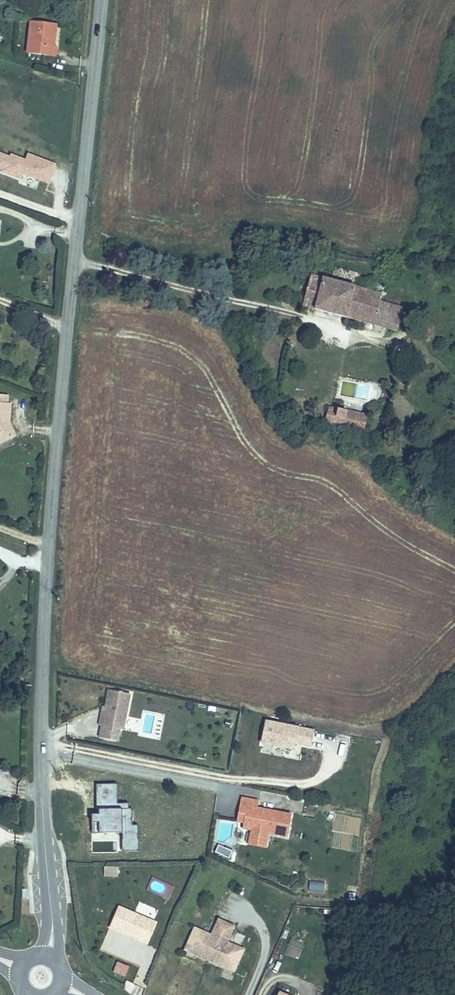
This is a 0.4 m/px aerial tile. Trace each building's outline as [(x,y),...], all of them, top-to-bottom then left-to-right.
[(55,47),(59,25),(35,21),(31,50),(58,54),(58,47),(55,47)] [(28,152),(26,158),(0,149),(0,172),(21,179),(23,174),(49,183),(56,162),(28,152)] [(381,295),(311,277),(304,308),(373,325),(381,295)] [(11,429),(6,419),(7,412),(11,412),(12,396),(9,396),(9,388),(0,387),(0,435),(11,429)] [(367,417),(329,408),(326,425),(364,433),(367,417)] [(6,419),(11,429),(17,426),(11,414),(11,412),(7,412),(6,419)] [(131,695),(109,691),(106,709),(103,727),(101,739),(118,742),(120,730),(124,731),(131,695)] [(310,749),(312,726),(262,720),(258,753),(282,756),(283,746),(310,749)] [(96,851),(138,852),(139,824),(131,824),(131,802),(118,802),(119,783),(97,783),(96,813),(92,813),(91,842),(96,842),(96,851)] [(269,802),(252,799),(249,814),(259,816),(258,821),(255,821),(254,824),(253,829),(262,831),(261,835),(278,839),(279,835),(298,838),(302,816),(268,809),(269,802)] [(259,816),(249,814),(247,823),(254,824),(255,821),(258,821),(259,816)] [(278,839),(261,835),(259,845),(276,848),(278,839)] [(215,853),(230,858),(233,849),(218,844),(215,853)] [(118,876),(118,866),(104,866),(104,876),(118,876)] [(322,891),(322,880),(308,880),(308,891),(322,891)] [(166,923),(129,908),(120,929),(157,944),(166,923)] [(256,936),(227,921),(220,934),(223,935),(220,940),(213,937),(214,934),(202,929),(194,945),(203,950),(201,954),(246,976),(248,972),(257,976),(265,959),(253,953),(252,956),(245,952),(248,947),(250,948),(256,936)] [(201,954),(203,950),(194,945),(192,950),(201,954)] [(253,953),(250,952),(249,951),(250,948),(248,947),(245,952),(252,956),(253,953)] [(116,961),(113,973),(127,975),(129,964),(116,961)] [(255,980),(257,976),(248,972),(246,976),(255,980)]
